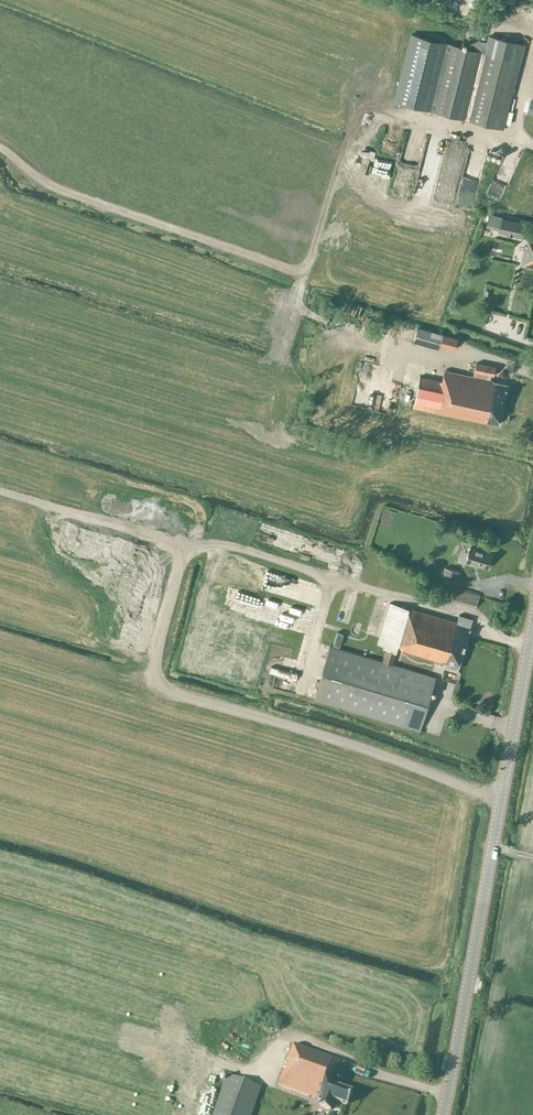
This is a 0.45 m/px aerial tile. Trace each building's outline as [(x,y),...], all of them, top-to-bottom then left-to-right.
[(520,62),(448,44),(432,111),(503,128),(520,62)] [(523,111),(532,114),(532,77),(523,111)] [(501,219),(490,216),(487,227),(520,234),(523,223),(501,219)] [(528,237),(526,245),(525,245),(521,265),(532,267),(532,238),(528,237)] [(440,346),(455,350),(458,338),(417,327),(413,342),(439,350),(440,346)] [(496,366),(476,362),(474,371),(474,376),(444,370),(442,381),(419,376),(413,406),(498,424),(506,384),(493,381),(493,380),(489,379),(490,374),(494,375),(496,366)] [(473,539),(464,536),(463,543),(471,545),(473,539)] [(487,568),(492,552),(470,545),(465,561),(487,568)] [(456,570),(445,567),(440,582),(452,585),(456,570)] [(476,607),(479,595),(454,587),(451,599),(476,607)] [(460,615),(457,622),(390,602),(377,644),(384,646),(383,650),(385,651),(382,661),(330,645),(314,699),(419,730),(435,677),(392,663),(397,647),(435,659),(433,664),(442,666),(443,661),(448,663),(447,665),(458,668),(470,626),(473,618),(460,615)] [(343,1063),(293,1045),(287,1062),(290,1063),(287,1071),(284,1070),(278,1086),(321,1101),(319,1106),(330,1110),(334,1101),(347,1105),(352,1093),(337,1087),(342,1071),(341,1071),(343,1063)] [(227,1077),(214,1114),(251,1114),(260,1088),(227,1077)]
